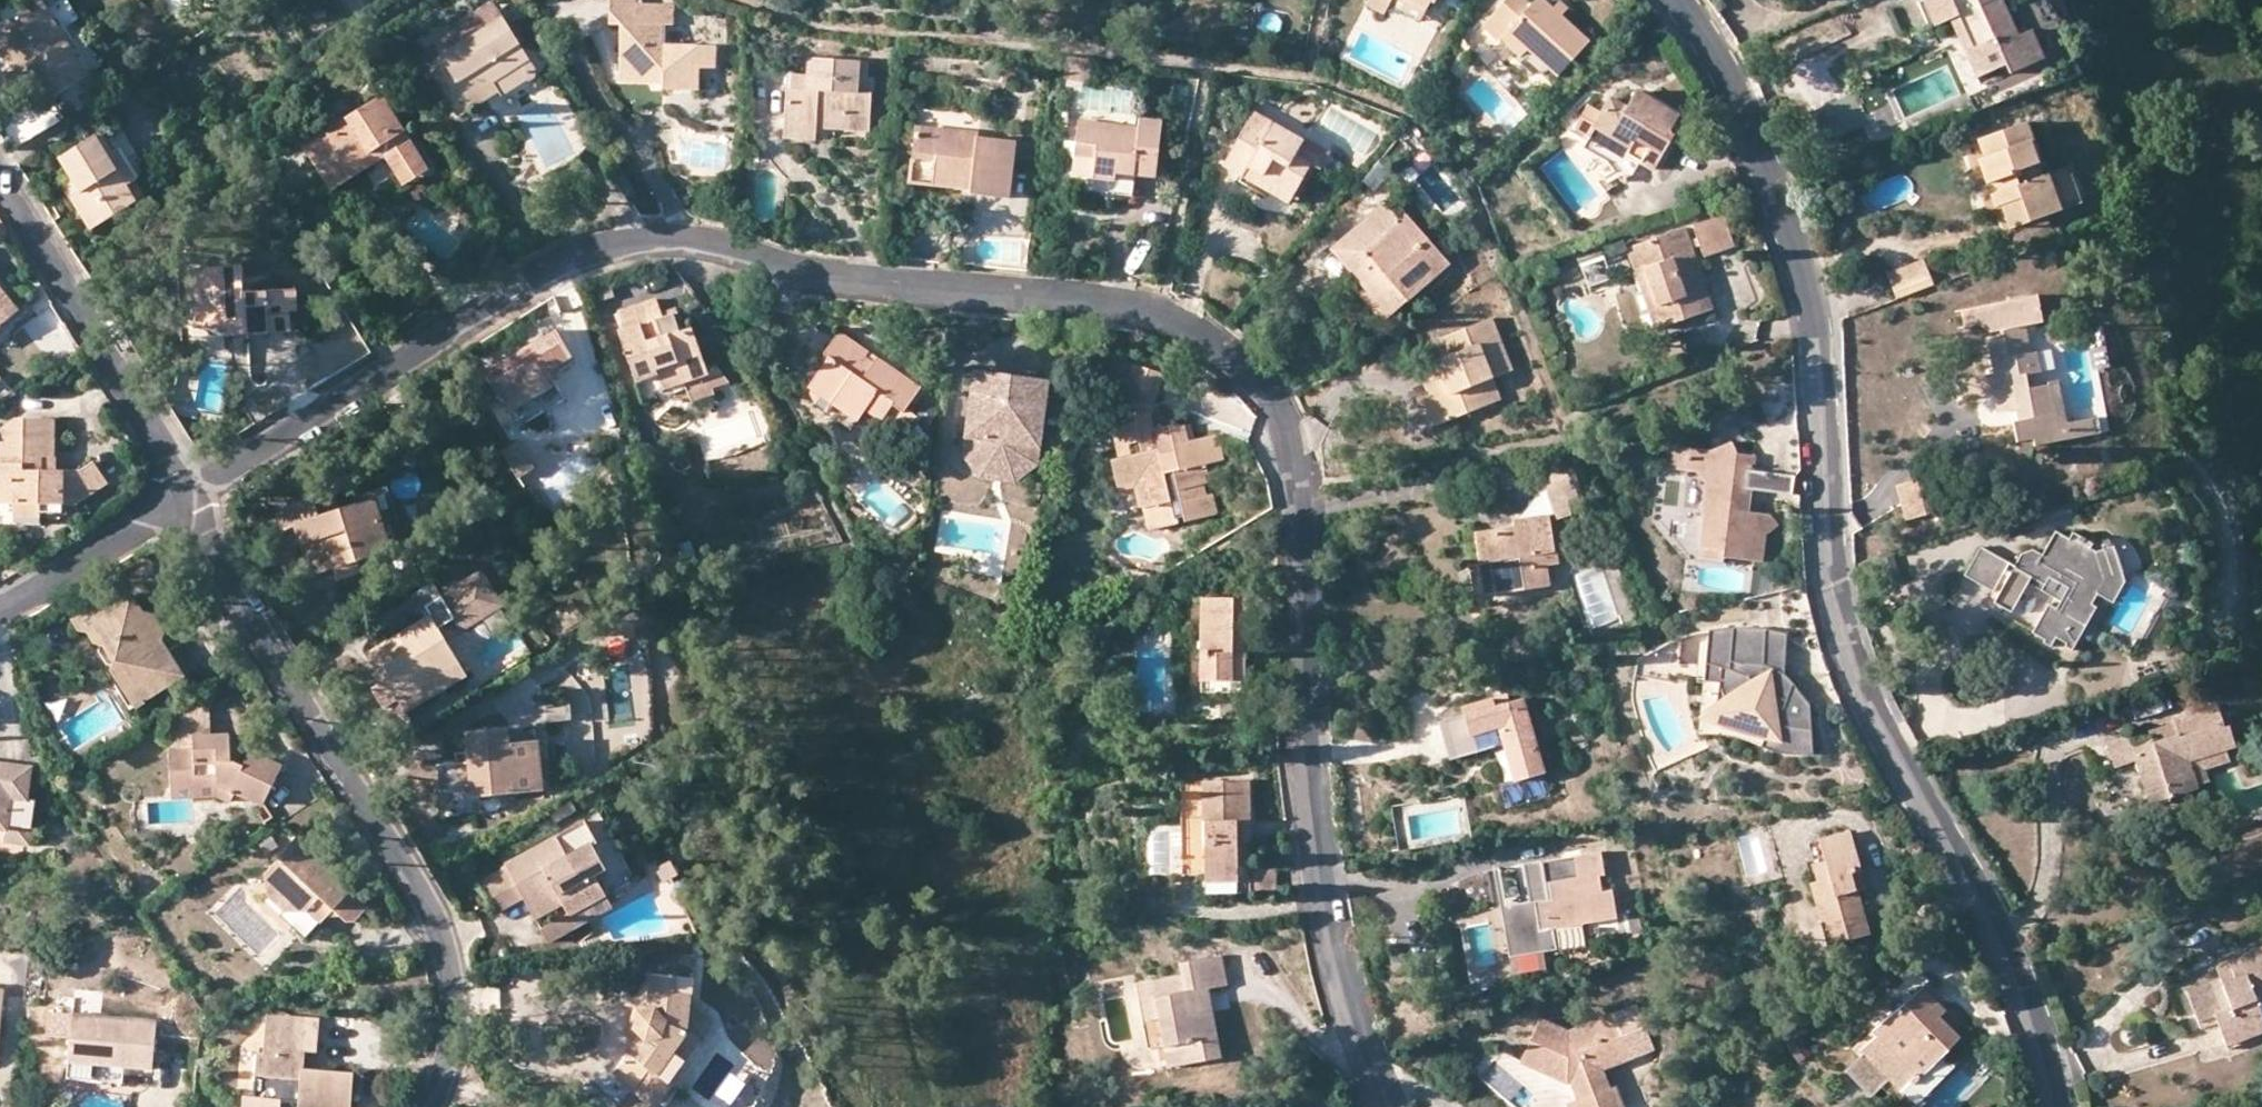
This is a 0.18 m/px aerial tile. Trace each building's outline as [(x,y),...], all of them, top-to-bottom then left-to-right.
[(61,33),(70,27),(54,0),(44,0),(42,1),(61,33)] [(636,5),(636,0),(611,0),(610,26),(620,26),(636,26),(636,5)] [(1367,6),(1383,15),(1389,7),(1392,0),(1370,0),(1367,6)] [(1389,7),(1419,23),(1425,13),(1401,0),(1392,0),(1389,7)] [(1425,13),(1432,0),(1401,0),(1425,13)] [(1547,68),(1557,76),(1588,42),(1561,17),(1553,9),(1543,0),(1535,0),(1530,5),(1523,0),(1508,0),(1483,29),(1499,43),(1508,33),(1547,68)] [(1924,0),(1922,0),(1918,2),(1930,31),(1936,27),(1924,0)] [(1962,48),(1976,80),(2005,66),(2009,75),(2045,59),(2032,31),(2018,37),(2002,0),(1924,0),(1936,27),(1950,21),(1956,19),(1968,46),(1962,48)] [(42,1),(0,27),(0,28),(7,40),(18,58),(23,54),(30,66),(50,100),(88,77),(61,33),(42,1)] [(1553,9),(1561,17),(1567,10),(1560,2),(1553,9)] [(664,76),(664,85),(663,91),(698,91),(699,70),(714,70),(715,47),(664,46),(666,26),(673,26),(673,5),(636,5),(636,26),(620,26),(620,76),(664,76)] [(1956,19),(1950,21),(1962,48),(1968,46),(1956,19)] [(500,94),(526,77),(519,67),(530,62),(504,21),(442,59),(446,66),(431,75),(459,118),(474,109),(469,100),(494,84),(500,94)] [(1508,33),(1499,43),(1518,60),(1521,57),(1542,75),(1547,68),(1508,33)] [(23,54),(18,58),(7,40),(0,45),(0,47),(16,75),(30,66),(23,54)] [(446,66),(442,59),(427,68),(431,75),(446,66)] [(816,119),(869,121),(870,96),(874,96),(875,80),(866,80),(867,64),(810,61),(808,79),(789,79),(787,129),(816,130),(816,119)] [(519,67),(526,77),(536,71),(530,62),(519,67)] [(664,76),(620,76),(620,85),(664,85),(664,76)] [(469,100),(474,109),(500,94),(494,84),(469,100)] [(1612,166),(1621,185),(1631,181),(1640,165),(1653,174),(1674,137),(1668,134),(1679,117),(1637,92),(1626,110),(1608,99),(1598,114),(1588,108),(1576,131),(1589,137),(1581,150),(1612,166)] [(393,169),(417,154),(382,98),(303,146),(323,180),(378,146),(386,159),(393,169)] [(556,121),(572,153),(590,143),(574,112),(556,121)] [(1281,181),(1295,189),(1310,164),(1295,156),(1303,143),(1254,113),(1224,167),(1239,175),(1244,168),(1278,188),(1281,181)] [(816,130),(868,132),(869,121),(816,119),(816,130)] [(1162,125),(1141,122),(1139,132),(1080,124),(1077,155),(1096,158),(1094,180),(1116,183),(1114,199),(1137,201),(1141,176),(1155,178),(1162,125)] [(2020,199),(2028,223),(2080,204),(2068,169),(2041,179),(2022,125),(1979,141),(1985,159),(1978,162),(1996,209),(2001,207),(2020,199)] [(971,186),(970,192),(970,197),(1007,200),(1014,145),(976,141),(977,136),(916,128),(912,162),(935,164),(933,182),(971,186)] [(816,130),(787,129),(787,141),(815,143),(816,130)] [(104,132),(59,158),(81,192),(71,198),(92,230),(144,197),(104,132)] [(378,146),(323,180),(332,193),(386,159),(378,146)] [(403,186),(427,172),(417,154),(393,169),(403,186)] [(1094,180),(1096,158),(1077,155),(1074,179),(1094,180)] [(935,164),(912,162),(909,186),(970,192),(971,186),(933,182),(935,164)] [(1239,175),(1287,203),(1295,189),(1281,181),(1278,188),(1244,168),(1239,175)] [(81,192),(72,178),(62,184),(71,198),(81,192)] [(2020,199),(2001,207),(2010,229),(2028,223),(2020,199)] [(1390,316),(1449,264),(1411,221),(1404,228),(1397,220),(1383,204),(1332,249),(1335,251),(1352,273),(1365,286),(1390,316)] [(1404,228),(1411,221),(1405,214),(1397,220),(1404,228)] [(1704,257),(1732,247),(1722,217),(1694,226),(1704,257)] [(1655,330),(1711,312),(1705,293),(1696,296),(1689,277),(1699,275),(1684,230),(1644,244),(1651,265),(1641,267),(1647,287),(1642,290),(1655,330)] [(1651,265),(1644,244),(1628,249),(1642,290),(1647,287),(1641,267),(1651,265)] [(1352,273),(1335,251),(1322,262),(1340,283),(1352,273)] [(1592,294),(1618,285),(1607,256),(1582,265),(1592,294)] [(1924,261),(1888,274),(1897,300),(1933,288),(1924,261)] [(195,328),(228,326),(227,322),(245,322),(247,333),(291,330),(290,312),(298,311),(296,288),(244,290),(242,265),(191,267),(195,328)] [(1696,296),(1705,293),(1699,275),(1689,277),(1696,296)] [(1867,306),(1878,301),(1871,281),(1860,285),(1867,306)] [(1390,316),(1365,286),(1357,292),(1383,322),(1390,316)] [(18,314),(0,291),(0,328),(18,314)] [(2035,448),(2095,435),(2092,420),(2067,425),(2056,428),(2048,387),(2028,391),(2026,377),(2040,373),(2037,354),(2031,354),(2026,327),(2042,323),(2036,296),(1960,311),(1964,330),(1979,326),(1991,334),(2000,332),(2001,337),(1985,340),(1991,375),(1958,381),(1963,402),(1994,396),(1994,400),(2013,397),(2015,410),(2018,422),(2014,423),(2017,443),(2034,440),(2035,448)] [(625,328),(618,331),(641,397),(661,391),(656,376),(679,368),(684,383),(708,376),(711,386),(729,379),(717,363),(705,367),(692,330),(686,333),(680,335),(672,313),(662,317),(656,301),(620,313),(625,328)] [(300,330),(298,311),(290,312),(291,330),(300,330)] [(672,313),(680,335),(686,333),(678,311),(672,313)] [(1491,380),(1511,372),(1491,320),(1440,340),(1446,358),(1455,356),(1461,372),(1442,379),(1424,386),(1430,402),(1427,403),(1436,427),(1499,402),(1491,380)] [(228,334),(247,333),(245,322),(227,322),(228,326),(228,334)] [(547,372),(572,357),(556,331),(485,373),(514,422),(539,407),(544,414),(565,401),(547,372)] [(865,411),(881,422),(893,405),(903,412),(906,409),(919,389),(838,334),(824,356),(830,360),(819,376),(843,392),(833,406),(856,422),(865,411)] [(1455,356),(1446,358),(1438,368),(1442,379),(1461,372),(1455,356)] [(1217,436),(1187,444),(1184,428),(1173,426),(1155,430),(1152,420),(1164,375),(1132,366),(1123,399),(1130,402),(1126,416),(1128,423),(1120,426),(1126,450),(1141,446),(1143,457),(1129,460),(1120,462),(1112,464),(1119,493),(1138,489),(1142,510),(1147,532),(1149,531),(1175,525),(1174,520),(1184,518),(1186,523),(1217,515),(1213,495),(1206,497),(1204,486),(1211,484),(1206,465),(1224,461),(1217,436)] [(684,383),(679,368),(656,376),(661,391),(684,383)] [(993,465),(1035,471),(1036,469),(1048,382),(975,373),(964,457),(977,473),(991,475),(993,465)] [(708,376),(684,383),(691,403),(714,396),(711,386),(708,376)] [(843,392),(819,376),(810,390),(833,406),(843,392)] [(2056,428),(2067,425),(2059,385),(2048,387),(2056,428)] [(1430,402),(1424,386),(1412,391),(1428,431),(1436,427),(1427,403),(1430,402)] [(2013,397),(1994,400),(1997,414),(2015,410),(2013,397)] [(893,405),(881,422),(905,439),(920,418),(906,409),(903,412),(893,405)] [(40,516),(40,511),(62,512),(63,505),(78,505),(108,484),(95,460),(82,469),(54,468),(56,418),(14,418),(1,427),(1,463),(0,463),(0,516),(40,516)] [(1126,450),(1120,426),(1111,429),(1120,462),(1129,460),(1126,450)] [(1723,549),(1723,558),(1760,562),(1763,536),(1776,526),(1766,515),(1750,513),(1736,512),(1739,489),(1752,491),(1789,495),(1791,477),(1752,472),(1753,457),(1737,455),(1731,444),(1712,452),(1661,446),(1659,469),(1696,473),(1709,475),(1705,516),(1701,546),(1723,549)] [(991,475),(977,473),(983,481),(1014,485),(1035,471),(993,465),(991,475)] [(1709,475),(1696,473),(1691,515),(1705,516),(1709,475)] [(1551,507),(1567,501),(1581,496),(1573,476),(1544,487),(1551,507)] [(1906,521),(1936,513),(1926,479),(1895,488),(1906,521)] [(374,500),(391,550),(394,565),(409,560),(387,489),(372,493),(374,500)] [(1736,512),(1750,513),(1752,491),(1739,489),(1736,512)] [(318,517),(341,510),(337,496),(314,503),(318,517)] [(358,561),(391,550),(374,500),(341,510),(318,517),(314,503),(313,499),(280,510),(278,518),(282,530),(297,526),(313,576),(335,569),(358,561)] [(1567,501),(1551,507),(1555,520),(1572,515),(1567,501)] [(1545,567),(1556,566),(1548,516),(1525,520),(1526,528),(1514,530),(1478,535),(1482,565),(1478,566),(1483,597),(1548,587),(1545,567)] [(1526,528),(1525,520),(1513,521),(1514,530),(1526,528)] [(2114,576),(2106,551),(2095,554),(2088,548),(2091,545),(2074,534),(2069,542),(2055,533),(2041,557),(2032,551),(2020,555),(2013,568),(1981,549),(1965,577),(2000,596),(1996,603),(2011,612),(2028,584),(2059,601),(2055,610),(2049,606),(2033,633),(2045,640),(2043,643),(2049,648),(2054,636),(2065,644),(2063,646),(2071,649),(2095,610),(2090,607),(2097,594),(2102,598),(2114,576)] [(2114,576),(2102,598),(2111,603),(2125,580),(2114,544),(2105,546),(2106,551),(2114,576)] [(1723,549),(1701,546),(1700,561),(1722,563),(1723,558),(1723,549)] [(358,561),(335,569),(338,582),(362,574),(358,561)] [(1151,574),(1136,573),(1133,593),(1154,580),(1151,574)] [(95,605),(72,621),(78,632),(86,633),(93,644),(100,646),(99,654),(107,666),(112,667),(111,672),(135,709),(184,677),(131,593),(106,610),(95,605)] [(1203,683),(1243,683),(1244,655),(1233,654),(1233,626),(1244,627),(1248,627),(1248,601),(1203,599),(1203,683)] [(432,612),(444,631),(458,622),(446,603),(432,612)] [(417,690),(459,665),(431,617),(365,655),(375,674),(385,668),(391,678),(378,685),(372,690),(384,710),(399,701),(407,713),(424,703),(417,690)] [(1793,677),(1783,671),(1782,628),(1748,626),(1726,624),(1709,622),(1705,669),(1724,672),(1717,715),(1730,716),(1744,718),(1764,723),(1776,726),(1768,742),(1773,744),(1786,748),(1800,750),(1812,750),(1815,701),(1793,677)] [(1233,654),(1244,655),(1244,627),(1233,626),(1233,654)] [(424,703),(466,677),(459,665),(417,690),(424,703)] [(385,668),(375,674),(372,675),(378,685),(391,678),(385,668)] [(1717,715),(1724,672),(1705,669),(1698,729),(1719,731),(1745,735),(1768,742),(1776,726),(1764,723),(1744,718),(1730,716),(1717,715)] [(1203,694),(1243,693),(1243,683),(1203,683),(1203,694)] [(1514,782),(1543,774),(1522,700),(1509,704),(1507,697),(1462,708),(1464,716),(1440,723),(1451,760),(1504,746),(1514,782)] [(399,701),(384,710),(374,716),(386,736),(411,721),(407,713),(399,701)] [(192,735),(209,735),(208,705),(193,706),(175,718),(176,748),(193,748),(192,735)] [(2187,763),(2224,751),(2234,747),(2228,728),(2222,730),(2215,707),(2171,720),(2173,726),(2178,740),(2155,748),(2151,740),(2129,748),(2134,761),(2145,793),(2165,786),(2170,800),(2196,792),(2194,788),(2187,763)] [(2178,740),(2173,726),(2150,734),(2151,740),(2155,748),(2178,740)] [(473,797),(541,791),(537,743),(509,746),(508,730),(468,734),(469,754),(455,755),(456,764),(438,767),(439,790),(472,787),(473,797)] [(168,749),(170,794),(227,791),(263,808),(282,765),(230,740),(229,734),(209,735),(192,735),(193,748),(176,748),(168,749)] [(2134,761),(2129,748),(2126,737),(2104,744),(2112,769),(2134,761)] [(2187,763),(2194,788),(2208,784),(2203,772),(2228,764),(2224,751),(2187,763)] [(0,764),(0,829),(6,830),(4,842),(29,845),(35,800),(27,799),(31,768),(0,764)] [(1205,869),(1204,783),(1182,784),(1182,870),(1205,869)] [(1205,894),(1275,891),(1275,868),(1249,867),(1248,843),(1237,842),(1237,822),(1248,822),(1248,783),(1204,783),(1205,869),(1205,894)] [(2165,786),(2145,793),(2150,806),(2170,800),(2165,786)] [(228,799),(227,791),(170,794),(171,801),(228,799)] [(1410,842),(1407,816),(1405,806),(1388,808),(1393,844),(1410,842)] [(1237,842),(1248,843),(1248,822),(1237,822),(1237,842)] [(568,915),(605,895),(594,876),(605,870),(591,844),(595,842),(585,823),(508,864),(510,869),(479,885),(495,913),(524,898),(531,911),(557,896),(562,906),(568,915)] [(1849,833),(1817,842),(1827,880),(1815,883),(1808,885),(1826,945),(1868,934),(1856,892),(1851,875),(1861,871),(1849,833)] [(353,889),(299,838),(264,875),(267,897),(285,912),(308,911),(319,898),(333,910),(353,889)] [(1805,844),(1815,883),(1827,880),(1817,842),(1805,844)] [(1525,864),(1531,902),(1508,905),(1515,949),(1542,945),(1539,929),(1552,927),(1616,917),(1612,889),(1604,891),(1602,875),(1607,874),(1603,851),(1525,864)] [(693,868),(685,854),(673,861),(681,875),(693,868)] [(1866,889),(1861,871),(1851,875),(1856,892),(1866,889)] [(369,905),(353,889),(333,910),(345,920),(354,920),(369,905)] [(549,943),(612,908),(605,895),(568,915),(542,929),(549,943)] [(557,896),(531,911),(536,920),(562,906),(557,896)] [(1539,929),(1542,945),(1555,943),(1552,927),(1539,929)] [(2261,994),(2261,943),(2229,956),(2234,970),(2218,975),(2185,988),(2195,1016),(2213,1009),(2216,1018),(2225,1041),(2261,1027),(2261,1014),(2255,996),(2261,994)] [(1143,1021),(1148,1049),(1163,1047),(1167,1065),(1219,1057),(1211,1009),(1203,1011),(1199,991),(1208,990),(1231,986),(1226,955),(1185,962),(1186,974),(1152,980),(1158,1018),(1143,1021)] [(2234,970),(2229,956),(2213,961),(2218,975),(2234,970)] [(691,978),(650,974),(647,1007),(635,1007),(627,1029),(637,1036),(613,1073),(634,1087),(631,1093),(652,1106),(657,1106),(672,1084),(669,1082),(698,1039),(688,1030),(691,978)] [(1137,983),(1143,1020),(1158,1018),(1152,980),(1137,983)] [(1945,1011),(1923,989),(1859,1052),(1902,1094),(1910,1086),(1942,1056),(1958,1038),(1938,1018),(1945,1011)] [(1203,1011),(1211,1009),(1208,990),(1199,991),(1203,1011)] [(2213,1009),(2195,1016),(2198,1024),(2216,1018),(2213,1009)] [(1965,1031),(1945,1011),(1938,1018),(1958,1038),(1965,1031)] [(72,1015),(68,1064),(122,1068),(152,1071),(156,1023),(72,1015)] [(267,1015),(264,1055),(257,1055),(254,1099),(244,1098),(243,1106),(280,1106),(280,1102),(294,1102),(295,1080),(301,1080),(299,1106),(351,1106),(354,1073),(310,1070),(312,1053),(317,1052),(318,1019),(267,1015)] [(1578,1102),(1580,1106),(1622,1106),(1615,1088),(1609,1090),(1601,1071),(1629,1060),(1612,1017),(1566,1034),(1538,1022),(1521,1064),(1571,1086),(1578,1102)] [(1780,1043),(1796,1068),(1809,1059),(1793,1034),(1780,1043)] [(1950,1066),(1942,1056),(1910,1086),(1919,1094),(1950,1066)] [(120,1083),(122,1068),(68,1064),(67,1078),(120,1083)] [(672,1084),(657,1106),(670,1106),(681,1090),(672,1084)]
